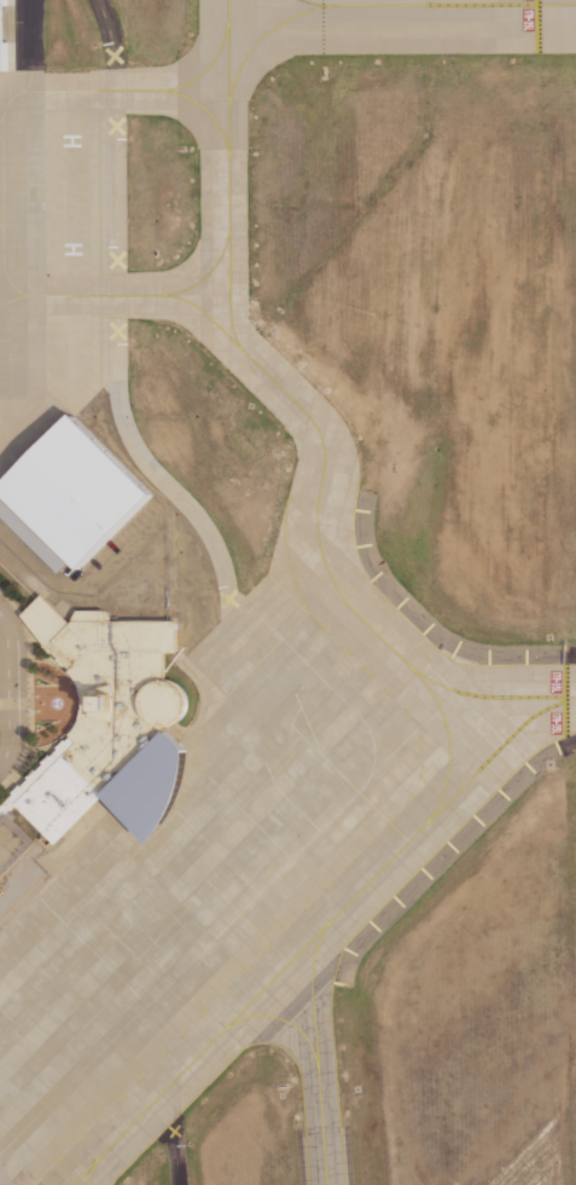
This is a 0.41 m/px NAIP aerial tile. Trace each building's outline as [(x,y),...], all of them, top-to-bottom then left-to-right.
[(74,414),(157,495),(156,496),(83,571),(74,560),(2,491),(0,490),(74,414)] [(0,493),(0,515),(59,574),(74,560),(2,491),(0,493)] [(17,805),(18,807),(58,845),(105,798),(170,732),(174,728),(180,724),(185,721),(188,717),(191,711),(192,706),(192,700),(190,694),(185,688),(181,684),(175,682),(171,681),(168,681),(167,653),(180,653),(180,622),(168,622),(112,622),(112,618),(106,611),(78,611),(74,619),(74,622),(72,624),(43,595),(23,615),(46,646),(45,647),(52,654),(53,653),(59,659),(58,660),(65,667),(66,666),(72,671),(70,672),(77,678),(81,687),(83,695),(85,703),(85,705),(83,713),(81,722),(77,729),(70,735),(72,738),(78,744),(17,805)] [(105,798),(158,848),(169,836),(175,825),(181,814),(186,802),(188,792),(191,781),(192,773),(193,765),(192,755),(181,742),(170,732),(105,798)] [(5,816),(0,811),(14,796),(13,794),(22,786),(23,787),(30,780),(29,779),(36,770),(37,773),(45,765),(43,764),(51,756),(53,757),(60,750),(59,748),(66,741),(68,742),(72,738),(78,744),(17,805),(18,807),(13,811),(10,815),(8,814),(5,816)] [(39,844),(16,821),(19,817),(13,811),(10,815),(8,814),(5,816),(0,821),(0,883),(39,844)]
